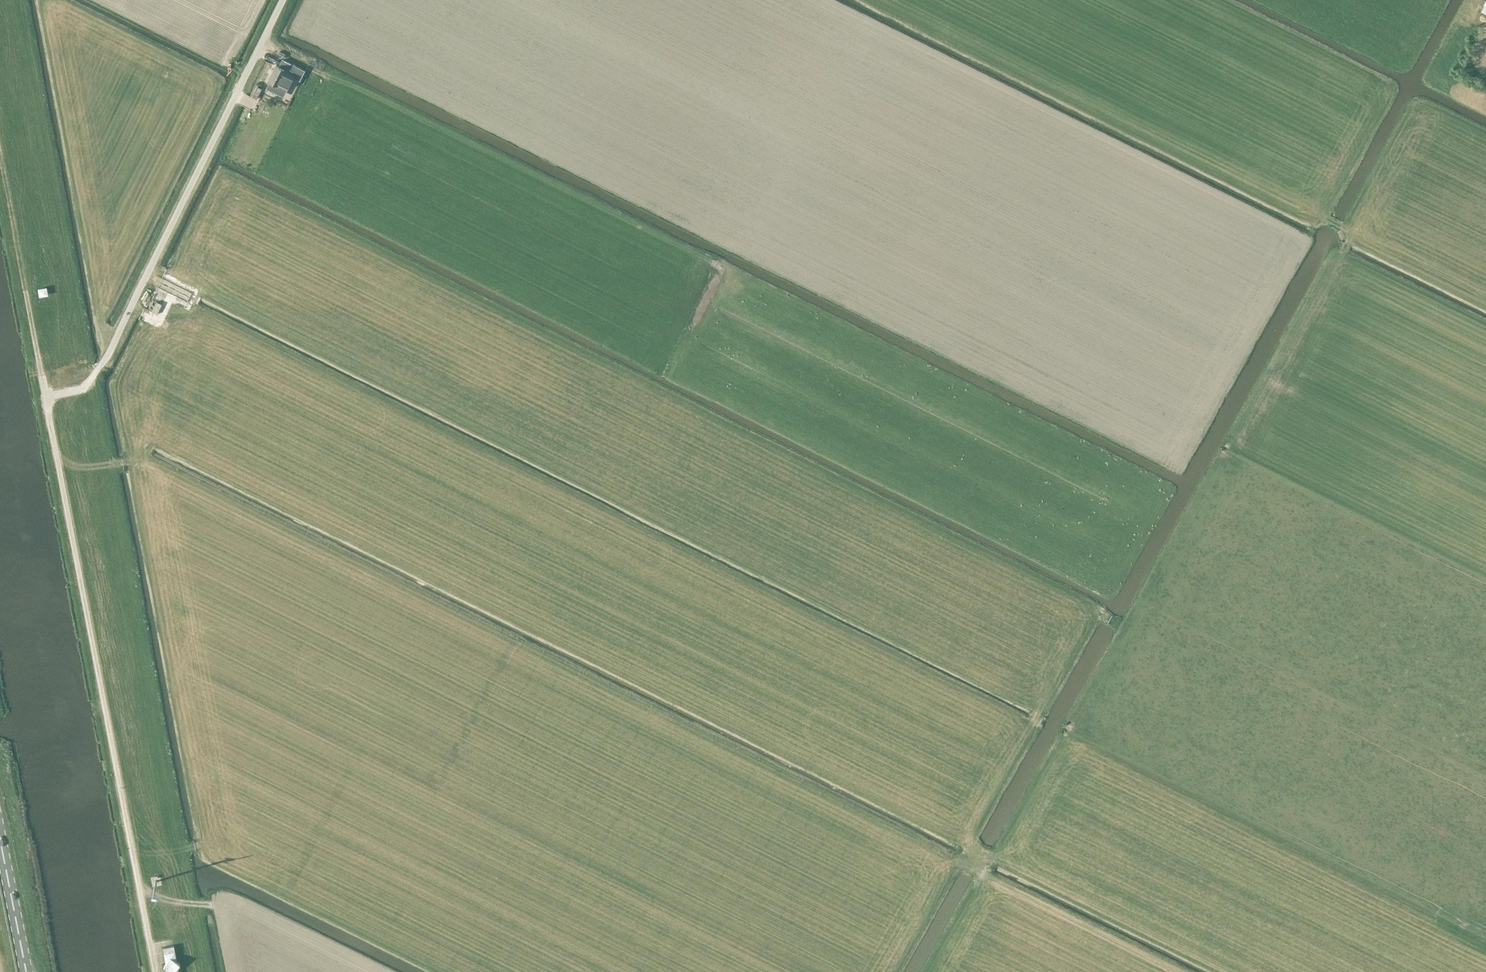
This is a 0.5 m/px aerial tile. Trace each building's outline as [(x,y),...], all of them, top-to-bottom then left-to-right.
[(283,59),(280,66),(286,69),(286,70),(295,75),(299,68),(283,59)] [(278,85),(279,84),(283,86),(288,76),(284,74),(286,70),(286,69),(280,66),(275,64),(267,79),(278,85)] [(40,297),(49,295),(47,287),(38,288),(40,297)] [(157,301),(152,312),(157,314),(162,304),(157,301)] [(178,967),(180,963),(177,961),(174,946),(163,948),(166,963),(164,966),(167,969),(168,971),(179,971),(178,967)]
